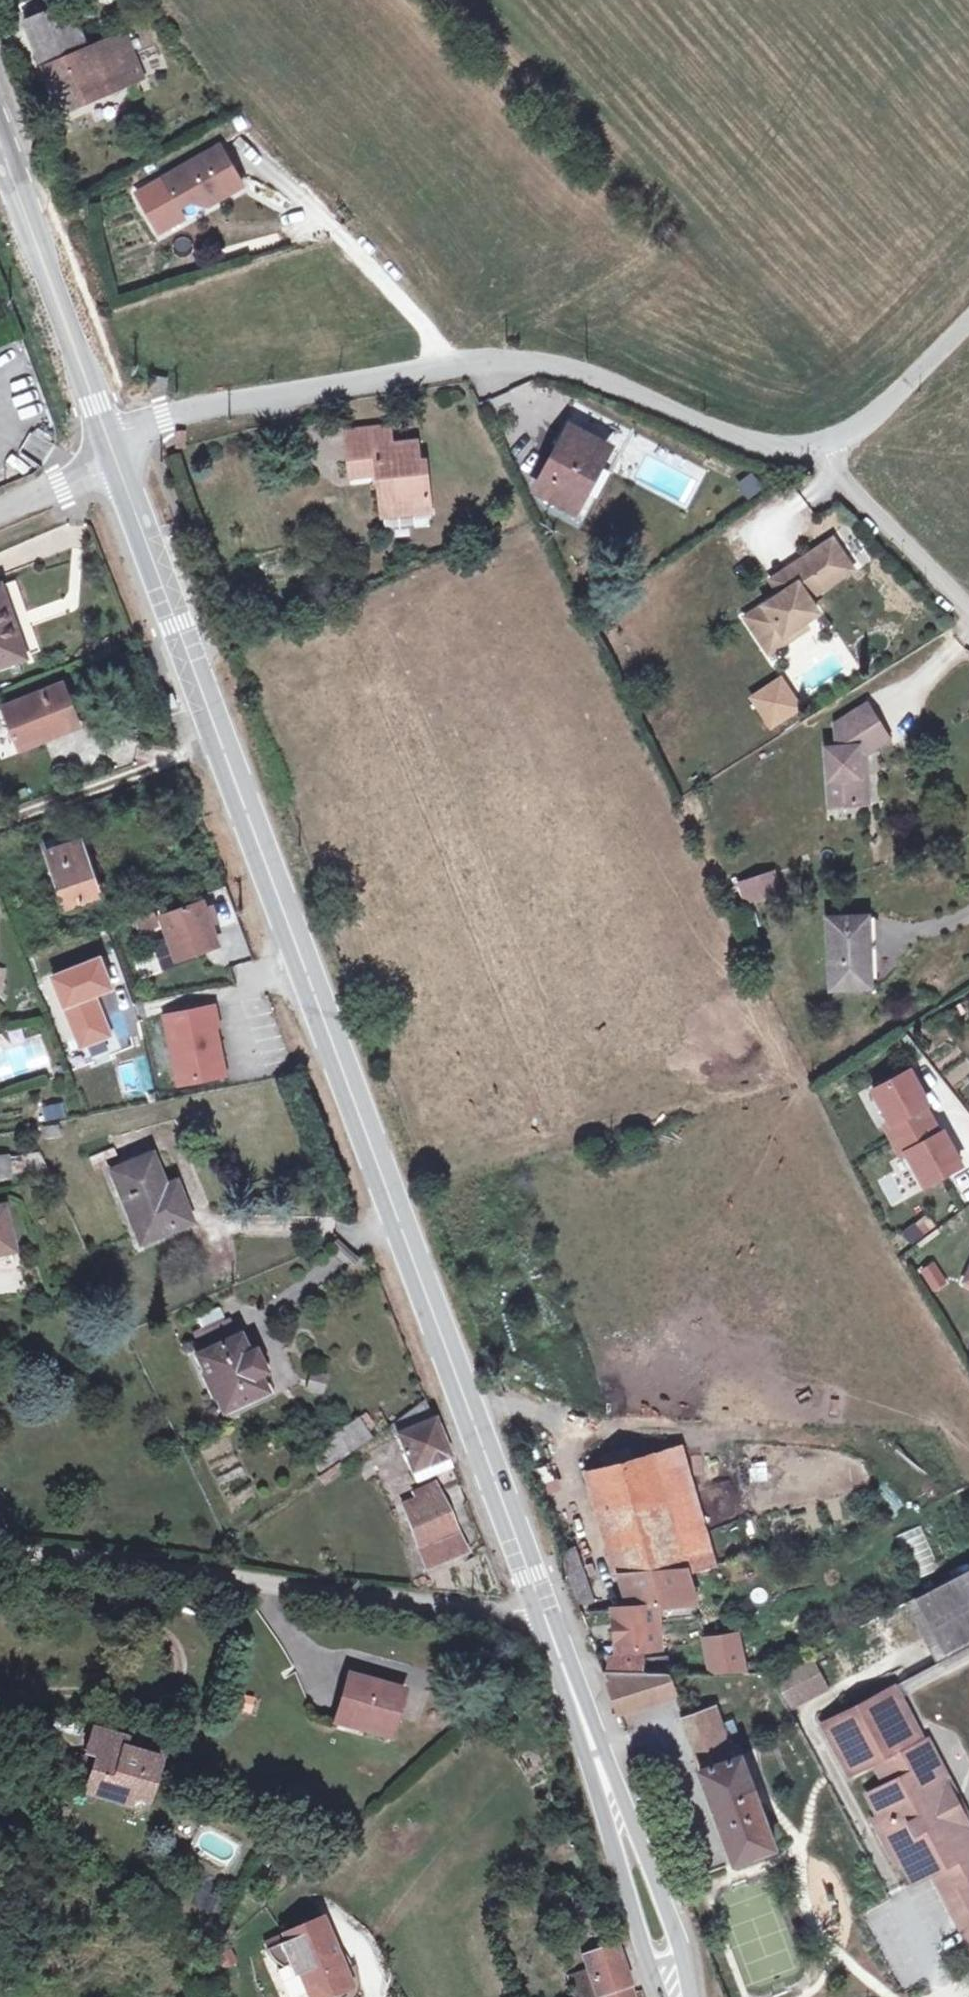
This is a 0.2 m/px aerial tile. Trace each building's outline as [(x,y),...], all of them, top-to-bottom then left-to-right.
[(70,2),(25,21),(43,67),(89,48),(70,2)] [(89,48),(43,67),(61,111),(144,78),(126,32),(89,48)] [(220,147),(164,179),(138,194),(154,222),(201,195),(208,191),(214,202),(243,186),(220,147)] [(208,191),(201,195),(207,206),(214,202),(208,191)] [(157,376),(154,389),(166,392),(169,379),(157,376)] [(390,428),(347,432),(351,475),(379,472),(384,515),(430,508),(427,479),(422,479),(417,442),(392,445),(390,428)] [(571,429),(540,489),(574,507),(606,447),(571,429)] [(185,446),(185,432),(177,432),(176,446),(185,446)] [(740,486),(748,497),(760,489),(752,478),(740,486)] [(833,540),(804,560),(823,589),(853,570),(833,540)] [(804,560),(773,580),(782,595),(799,583),(809,598),(823,589),(804,560)] [(782,595),(747,618),(766,647),(804,622),(818,612),(809,598),(799,583),(782,595)] [(0,587),(0,666),(25,658),(1,587),(0,587)] [(804,622),(766,647),(770,652),(808,627),(804,622)] [(771,690),(787,715),(800,706),(784,681),(771,690)] [(63,686),(5,708),(21,746),(78,725),(63,686)] [(771,690),(758,698),(773,723),(787,715),(771,690)] [(838,748),(827,748),(831,805),(867,803),(866,777),(860,777),(858,747),(884,730),(869,705),(837,724),(838,748)] [(884,730),(858,747),(860,777),(866,777),(865,754),(889,738),(884,730)] [(43,841),(47,853),(63,847),(59,836),(43,841)] [(47,853),(41,855),(60,909),(93,898),(74,843),(63,847),(47,853)] [(770,876),(743,884),(749,900),(775,892),(770,876)] [(203,901),(162,916),(177,958),(218,943),(211,923),(206,910),(203,901)] [(213,907),(206,910),(211,923),(218,920),(213,907)] [(153,912),(135,918),(139,930),(157,924),(153,912)] [(873,917),(829,920),(833,987),(870,985),(868,938),(875,937),(873,917)] [(104,964),(57,982),(84,1053),(114,1042),(101,1009),(98,1010),(95,1002),(98,1001),(116,994),(104,964)] [(214,1007),(166,1016),(180,1084),(225,1075),(221,1057),(218,1057),(217,1051),(220,1051),(214,1024),(218,1025),(214,1007)] [(885,1125),(893,1139),(931,1119),(924,1106),(927,1104),(909,1070),(873,1090),(890,1122),(885,1125)] [(62,1107),(40,1110),(42,1123),(63,1120),(62,1107)] [(939,1134),(931,1119),(893,1139),(901,1155),(907,1152),(925,1185),(961,1165),(943,1132),(939,1134)] [(151,1157),(112,1173),(136,1235),(167,1223),(171,1232),(189,1224),(175,1187),(165,1190),(151,1157)] [(0,1211),(0,1257),(16,1253),(6,1209),(0,1211)] [(911,1245),(925,1238),(918,1222),(903,1228),(911,1245)] [(167,1223),(136,1235),(141,1245),(171,1232),(167,1223)] [(937,1259),(920,1266),(932,1292),(948,1285),(937,1259)] [(239,1338),(197,1358),(205,1376),(202,1377),(212,1398),(215,1397),(223,1413),(265,1393),(257,1378),(263,1375),(254,1354),(247,1356),(239,1338)] [(326,1376),(311,1373),(308,1385),(323,1388),(326,1376)] [(397,1437),(434,1421),(426,1401),(393,1424),(397,1437)] [(372,1439),(358,1419),(307,1454),(321,1474),(372,1439)] [(434,1421),(397,1437),(413,1473),(447,1458),(449,1457),(435,1423),(434,1421)] [(680,1445),(653,1452),(675,1517),(686,1514),(691,1532),(705,1529),(680,1445)] [(617,1650),(662,1647),(658,1606),(696,1602),(688,1571),(715,1566),(705,1529),(691,1532),(686,1514),(675,1517),(653,1452),(591,1471),(628,1606),(614,1608),(617,1650)] [(451,1467),(447,1458),(413,1473),(416,1481),(451,1467)] [(343,1469),(339,1464),(320,1478),(323,1483),(343,1469)] [(563,1490),(559,1476),(540,1480),(544,1495),(563,1490)] [(437,1490),(403,1507),(426,1572),(468,1555),(437,1490)] [(925,1527),(903,1532),(913,1577),(935,1572),(925,1527)] [(968,1641),(968,1569),(915,1597),(945,1654),(968,1641)] [(696,1618),(681,1623),(686,1640),(702,1635),(696,1618)] [(876,1632),(840,1649),(853,1675),(880,1662),(873,1650),(882,1645),(876,1632)] [(736,1643),(707,1645),(714,1673),(744,1671),(736,1643)] [(812,1654),(773,1675),(791,1709),(830,1689),(812,1654)] [(608,1672),(668,1672),(668,1655),(643,1658),(644,1656),(610,1656),(610,1658),(608,1672)] [(823,1667),(829,1683),(846,1677),(840,1661),(823,1667)] [(608,1672),(603,1672),(619,1715),(676,1696),(668,1672),(608,1672)] [(906,1691),(929,1686),(927,1673),(903,1679),(906,1691)] [(348,1675),(335,1722),(390,1737),(403,1691),(348,1675)] [(893,1689),(823,1725),(849,1772),(874,1759),(888,1785),(868,1795),(880,1818),(874,1821),(896,1862),(901,1860),(913,1882),(931,1873),(944,1866),(954,1884),(968,1876),(968,1825),(926,1742),(911,1750),(906,1742),(917,1736),(893,1689)] [(716,1706),(705,1710),(681,1719),(697,1761),(735,1862),(776,1847),(738,1745),(732,1748),(716,1706)] [(98,1764),(90,1794),(130,1808),(135,1788),(151,1793),(161,1761),(124,1750),(127,1741),(92,1731),(86,1752),(96,1755),(94,1763),(98,1764)] [(98,1764),(94,1763),(84,1794),(90,1794),(98,1764)] [(146,1812),(151,1793),(135,1788),(130,1808),(146,1812)] [(954,1884),(944,1866),(931,1873),(968,1943),(968,1878),(968,1876),(954,1884)] [(320,1919),(284,1934),(287,1941),(275,1946),(267,1949),(269,1953),(272,1957),(277,1963),(284,1967),(296,1962),(311,1996),(317,1996),(319,1996),(341,1987),(355,1981),(355,1974),(350,1962),(344,1954),(336,1944),(332,1945),(320,1919)] [(582,1956),(588,1972),(567,1980),(573,1996),(631,1996),(627,1986),(613,1944),(582,1956)] [(319,1996),(340,1996),(345,1995),(341,1987),(319,1996)]
